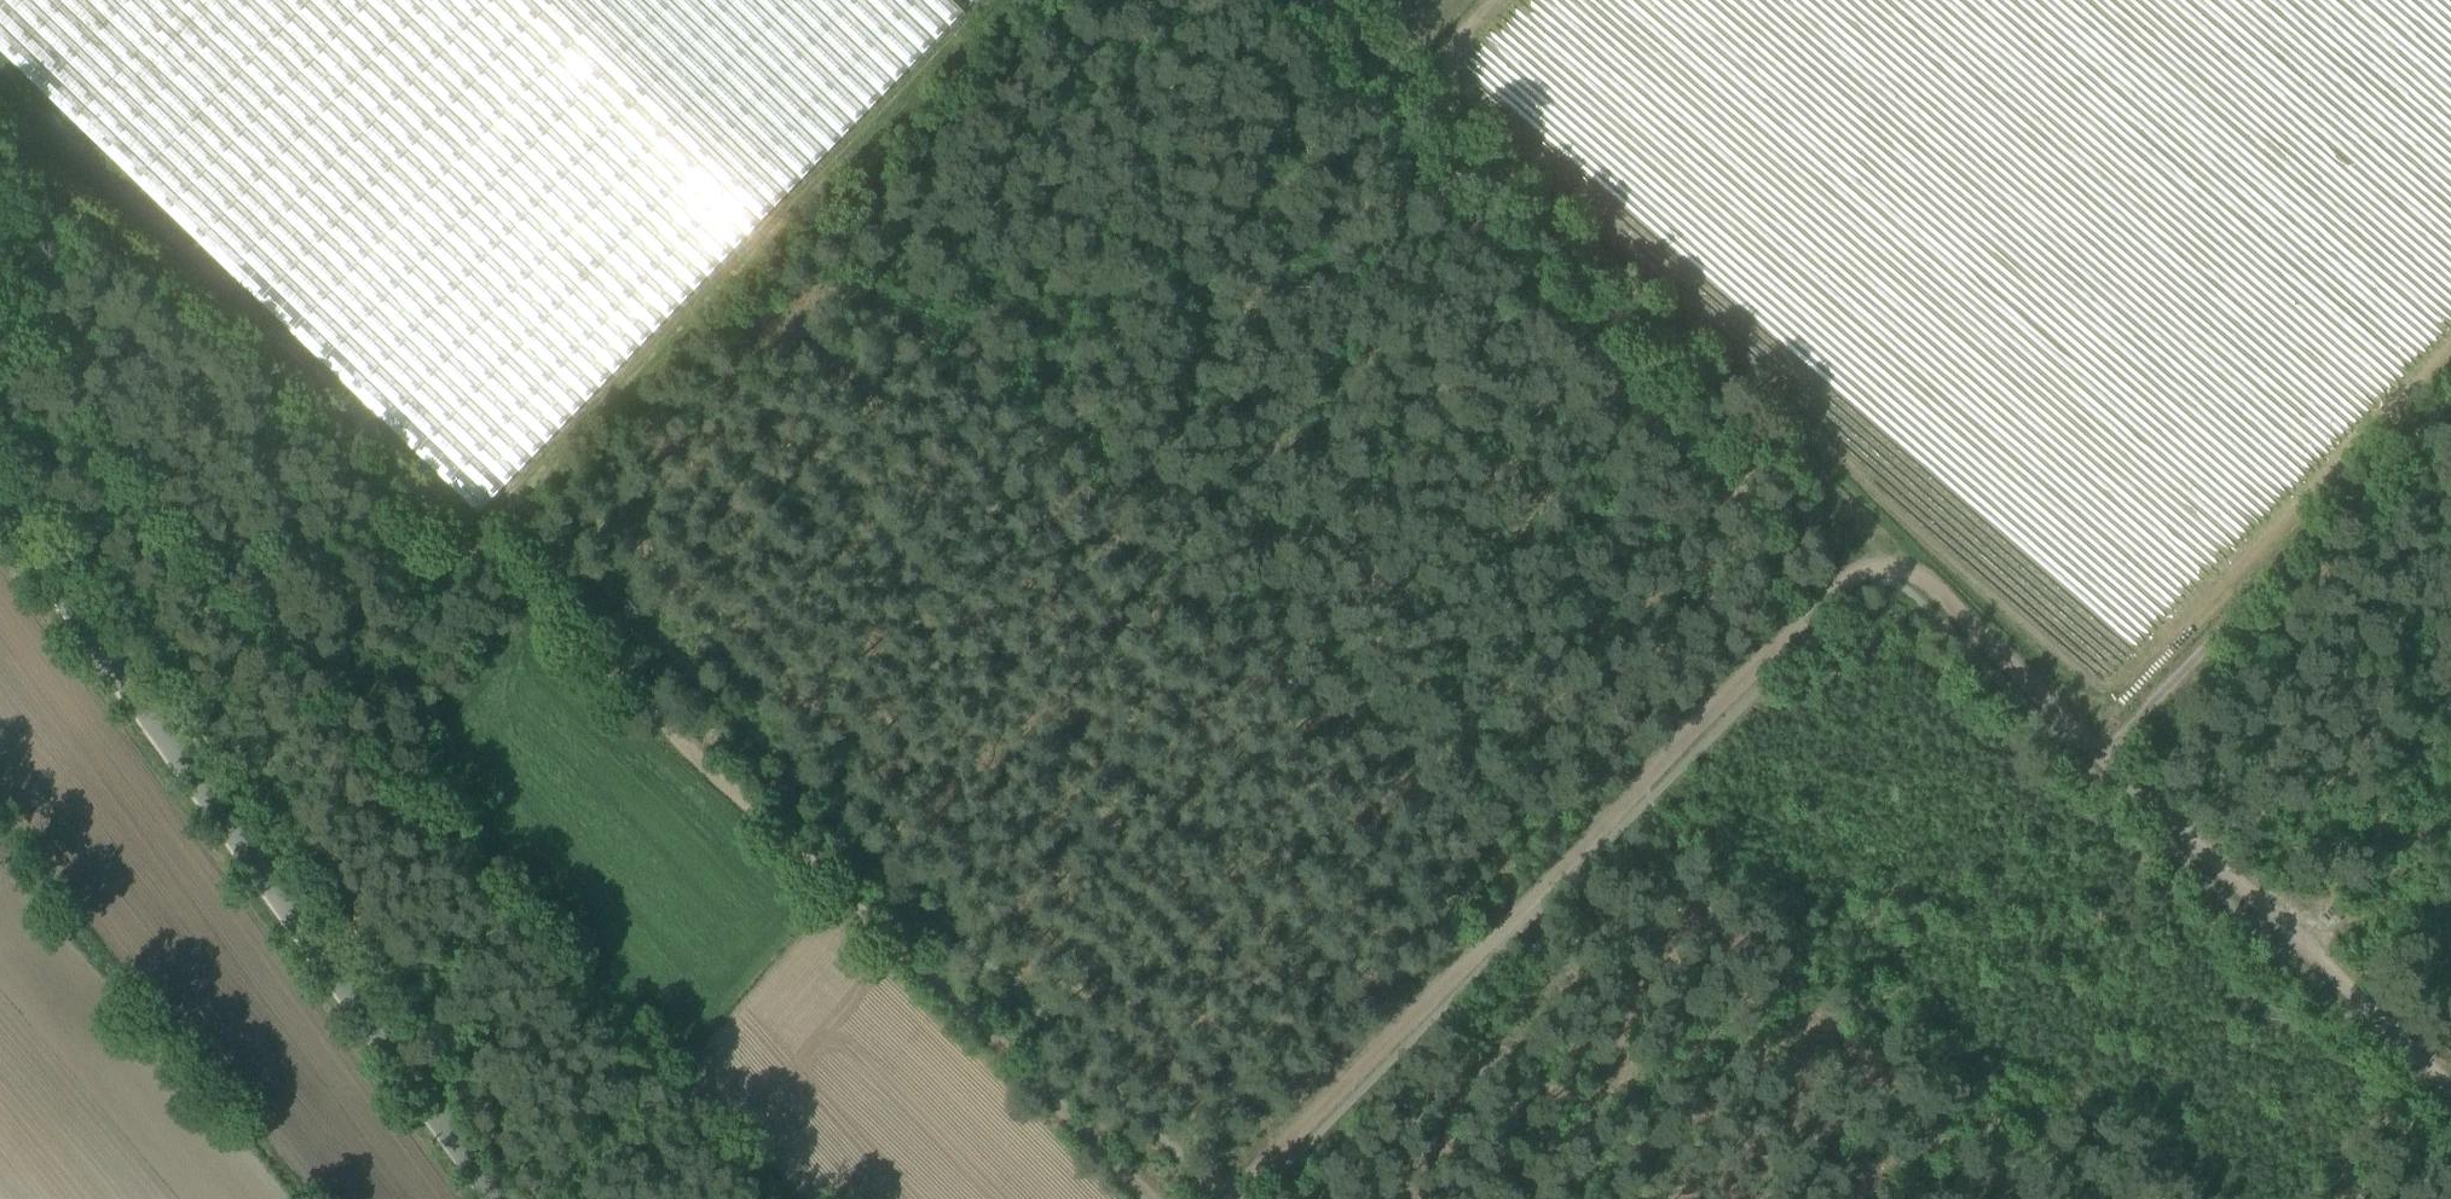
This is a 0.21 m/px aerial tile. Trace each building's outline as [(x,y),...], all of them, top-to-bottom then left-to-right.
[(85,132),(479,513),(964,12),(952,0),(0,0),(0,50),(85,132)]
